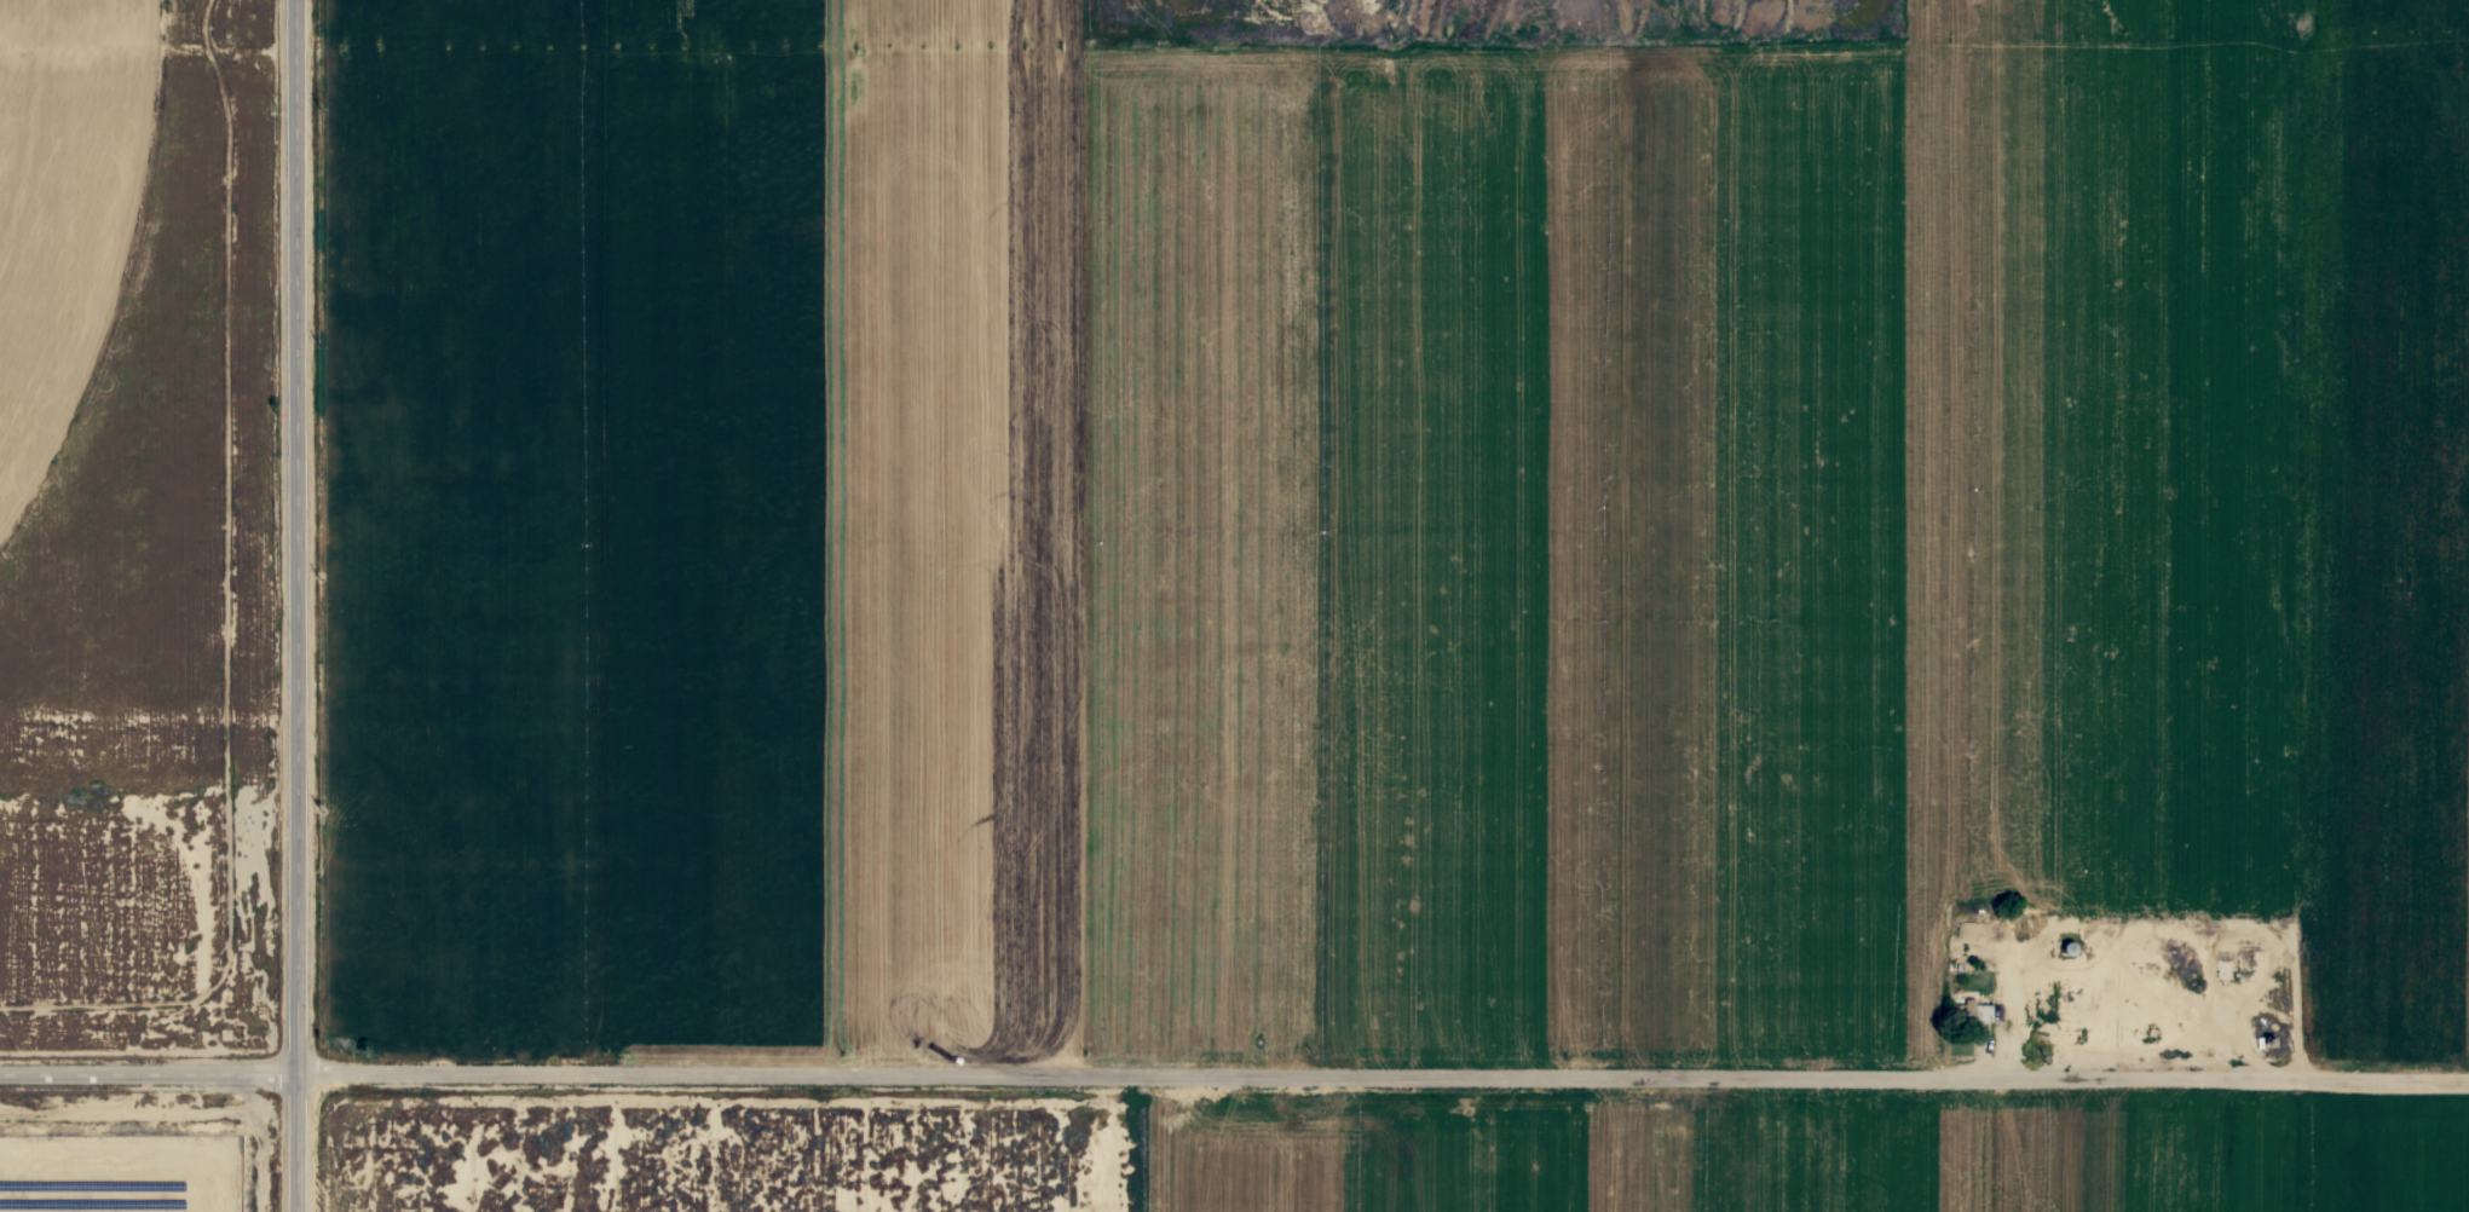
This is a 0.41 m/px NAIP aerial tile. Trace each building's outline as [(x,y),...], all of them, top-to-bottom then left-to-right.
[(1990,1005),(1990,1021),(1973,1021),(1972,1026),(1950,1026),(1950,1004),(1962,1004),(1962,999),(1973,999),(1973,1004),(1990,1005)]
